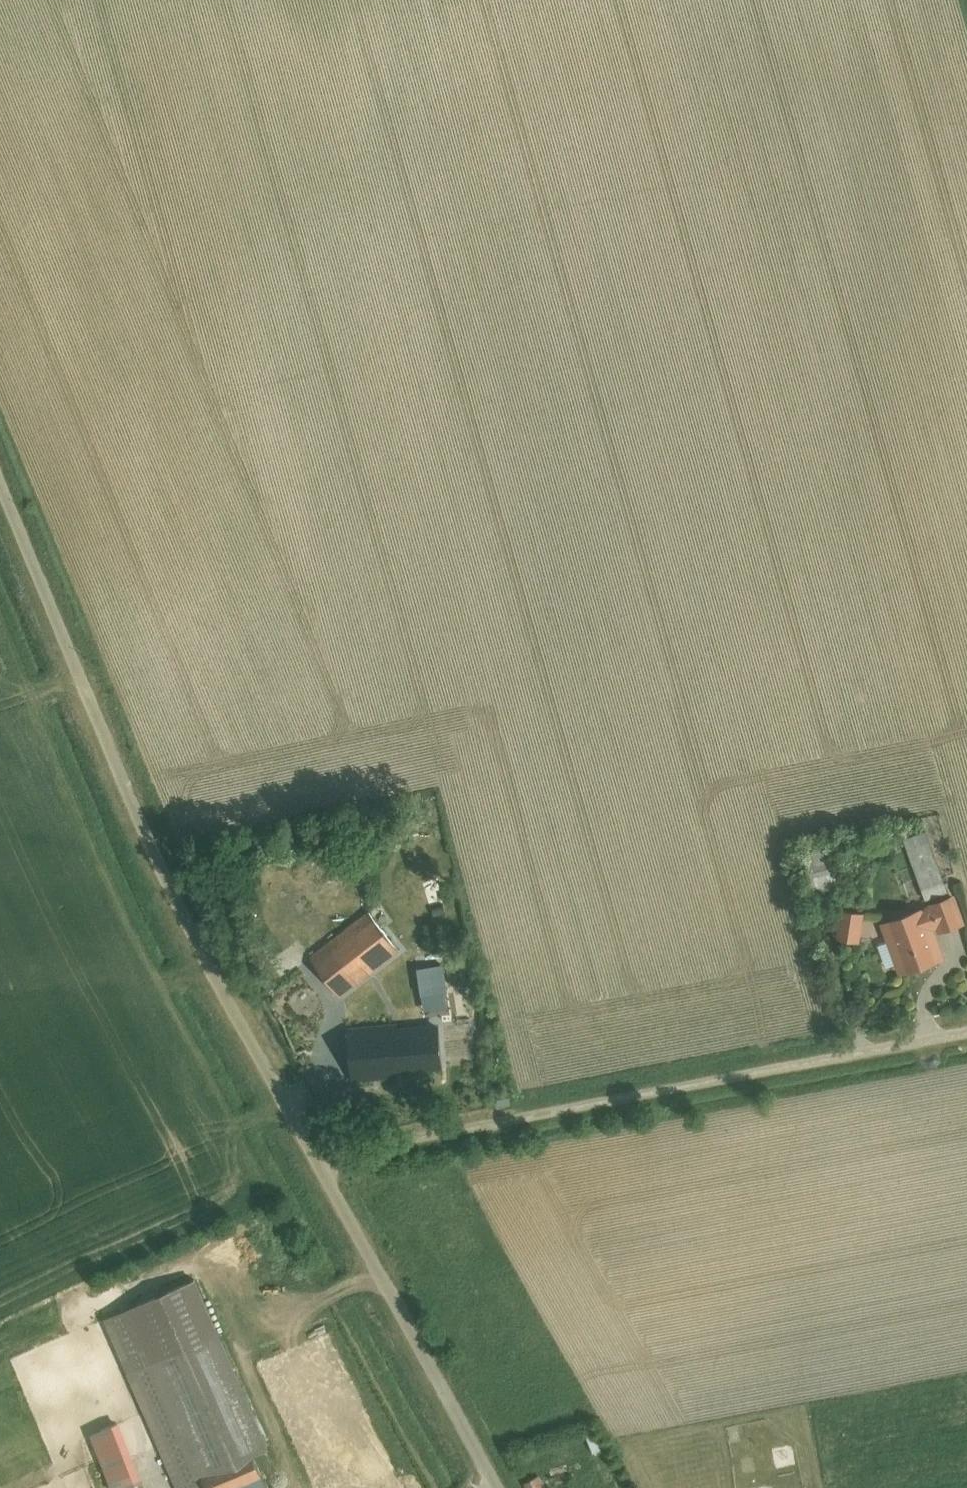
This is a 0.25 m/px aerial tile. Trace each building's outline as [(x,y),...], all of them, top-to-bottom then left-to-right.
[(837,882),(825,841),(801,847),(813,889),(837,882)] [(882,918),(900,972),(939,959),(930,931),(963,920),(953,893),(923,904),(882,918)] [(368,907),(300,962),(329,997),(396,941),(368,907)] [(861,910),(839,909),(836,942),(858,943),(861,910)] [(438,1028),(347,1030),(348,1073),(439,1070),(438,1028)] [(264,1474),(288,1463),(207,1277),(107,1320),(179,1487),(270,1487),(264,1474)] [(104,1466),(112,1487),(139,1487),(127,1456),(104,1466)] [(528,1486),(529,1487),(551,1487),(544,1477),(528,1486)]
